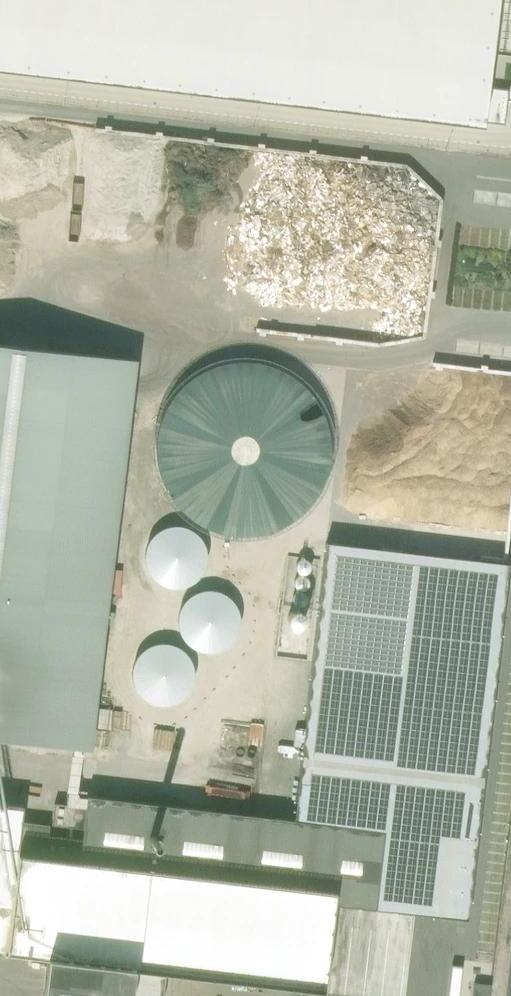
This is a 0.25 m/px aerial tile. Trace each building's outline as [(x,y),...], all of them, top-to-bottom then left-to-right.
[(482,127),(483,123),(504,125),(507,92),(486,90),(497,0),(0,0),(0,71),(482,127)] [(214,299),(236,293),(230,268),(208,273),(214,299)] [(135,360),(0,344),(0,739),(90,749),(135,360)] [(206,528),(247,538),(298,526),(324,494),(336,449),(324,398),(281,364),(248,356),(200,367),(171,402),(160,445),(173,501),(206,528)] [(200,565),(203,547),(143,538),(141,557),(200,565)] [(3,954),(1,976),(44,981),(42,995),(130,995),(133,970),(303,990),(323,992),(334,904),(467,919),(508,564),(325,543),(293,820),(86,796),(85,807),(54,804),(51,825),(85,829),(84,840),(47,836),(49,825),(21,822),(23,806),(0,803),(0,954),(3,954)] [(490,985),(473,983),(472,995),(489,995),(490,985)]
